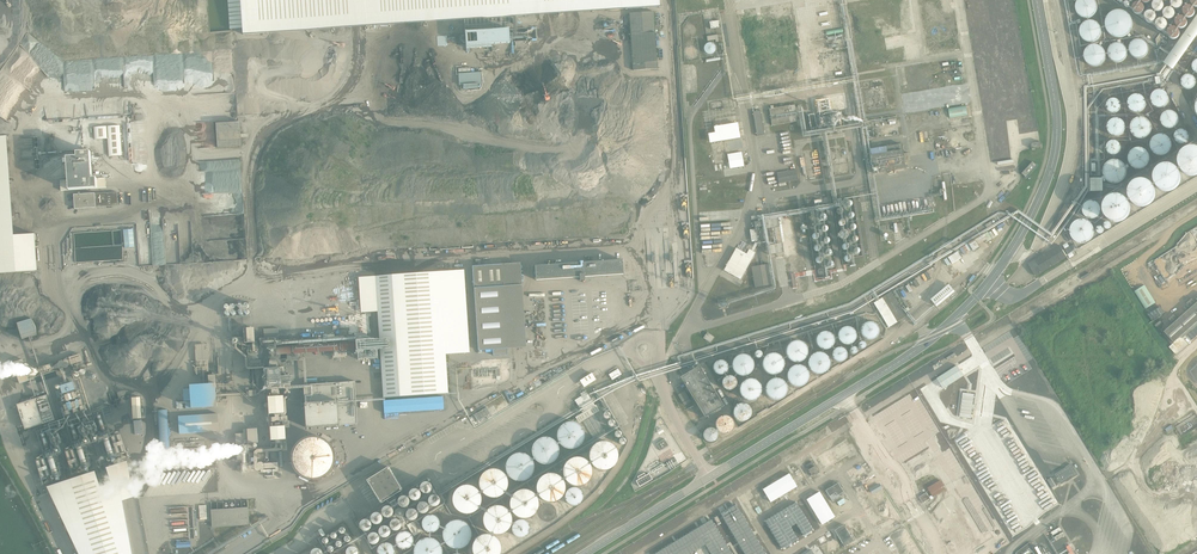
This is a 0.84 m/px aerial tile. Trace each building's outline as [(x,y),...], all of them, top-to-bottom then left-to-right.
[(245,28),(464,13),(510,11),(630,3),(655,1),(661,1),(661,0),(243,0),(245,28)] [(849,23),(906,15),(904,0),(846,0),(849,23)] [(973,49),(979,48),(983,48),(983,45),(991,43),(985,0),(966,0),(973,49)] [(1096,6),(1096,4),(1096,2),(1095,0),(1077,0),(1076,1),(1075,3),(1075,5),(1075,7),(1075,9),(1076,11),(1077,12),(1079,14),(1080,15),(1082,16),(1084,16),(1086,16),(1088,16),(1090,16),(1092,14),(1093,13),(1095,12),(1096,10),(1096,8),(1096,6)] [(1145,2),(1145,0),(1144,0),(1133,0),(1133,2),(1133,3),(1134,5),(1135,7),(1137,8),(1139,8),(1141,8),(1142,7),(1144,6),(1145,4),(1145,2)] [(1195,8),(1195,6),(1194,4),(1193,2),(1192,1),(1190,0),(1188,0),(1186,1),(1185,2),(1184,3),(1183,5),(1183,7),(1184,9),(1185,11),(1187,12),(1189,12),(1191,12),(1192,11),(1194,9),(1195,8)] [(1175,10),(1176,8),(1175,6),(1174,4),(1173,3),(1171,2),(1169,2),(1167,3),(1165,4),(1164,5),(1164,7),(1164,9),(1165,11),(1166,12),(1168,13),(1169,14),(1171,14),(1173,13),(1175,11),(1175,10)] [(1157,13),(1157,11),(1157,9),(1156,7),(1154,6),(1152,5),(1151,5),(1149,6),(1147,7),(1146,9),(1145,11),(1145,13),(1146,14),(1147,16),(1149,17),(1151,17),(1153,17),(1155,16),(1156,15),(1157,13)] [(786,9),(738,16),(747,80),(752,80),(753,88),(754,88),(753,81),(759,80),(760,87),(765,86),(766,91),(762,92),(763,98),(785,95),(784,89),(783,89),(782,84),(783,84),(774,27),(775,27),(776,31),(788,29),(786,9)] [(1131,25),(1132,22),(1131,20),(1131,17),(1129,15),(1128,13),(1126,11),(1124,10),(1121,9),(1119,9),(1116,9),(1114,10),(1111,11),(1109,12),(1107,14),(1106,16),(1105,19),(1105,21),(1105,24),(1105,26),(1106,29),(1107,31),(1109,33),(1111,34),(1114,35),(1116,36),(1119,36),(1121,36),(1124,35),(1126,33),(1128,32),(1130,30),(1131,27),(1131,25)] [(1188,17),(1188,15),(1187,14),(1186,12),(1185,11),(1183,10),(1181,10),(1179,10),(1178,12),(1176,13),(1176,15),(1176,17),(1177,19),(1178,20),(1180,21),(1182,22),(1184,21),(1185,21),(1187,19),(1188,17)] [(510,11),(464,13),(466,47),(512,44),(510,11)] [(655,12),(630,14),(634,72),(658,70),(655,12)] [(1167,20),(1168,18),(1167,16),(1166,15),(1165,13),(1163,13),(1161,13),(1159,13),(1157,14),(1156,16),(1156,18),(1156,20),(1157,22),(1158,23),(1160,24),(1161,25),(1163,24),(1165,23),(1167,22),(1167,20)] [(1100,33),(1100,31),(1100,29),(1100,27),(1099,25),(1097,23),(1096,22),(1094,21),(1092,20),(1090,20),(1088,20),(1086,21),(1084,22),(1082,23),(1081,24),(1080,26),(1079,28),(1079,30),(1079,32),(1079,34),(1080,36),(1081,38),(1082,39),(1084,40),(1086,41),(1088,42),(1090,42),(1092,42),(1094,41),(1096,40),(1097,39),(1099,37),(1100,35),(1100,33)] [(720,21),(710,22),(711,29),(721,28),(720,21)] [(1180,29),(1180,27),(1180,25),(1179,24),(1177,22),(1175,22),(1173,21),(1171,22),(1170,23),(1169,25),(1168,27),(1168,29),(1169,30),(1170,32),(1172,33),(1174,33),(1176,33),(1178,32),(1179,31),(1180,29)] [(696,35),(696,34),(696,32),(696,31),(695,29),(694,28),(692,28),(691,27),(689,27),(688,28),(686,29),(685,30),(684,32),(684,33),(684,35),(685,36),(686,37),(687,39),(688,39),(690,39),(692,39),(693,39),(694,38),(695,37),(696,35)] [(856,33),(860,63),(880,60),(877,37),(879,37),(878,30),(856,33)] [(1148,48),(1148,46),(1148,45),(1147,43),(1147,41),(1145,40),(1144,39),(1143,38),(1141,37),(1139,37),(1137,37),(1136,38),(1134,38),(1132,39),(1131,41),(1130,42),(1130,44),(1129,46),(1129,47),(1130,49),(1130,51),(1131,52),(1132,54),(1134,55),(1136,55),(1137,56),(1139,56),(1141,56),(1143,55),(1144,54),(1145,53),(1147,52),(1147,50),(1148,48)] [(1128,53),(1128,51),(1128,49),(1127,47),(1126,46),(1125,44),(1124,43),(1122,42),(1120,41),(1118,41),(1116,41),(1114,42),(1113,43),(1111,44),(1110,46),(1109,47),(1108,49),(1108,51),(1108,53),(1109,55),(1110,57),(1111,58),(1113,59),(1114,60),(1116,61),(1118,61),(1120,61),(1122,60),(1124,59),(1125,58),(1126,57),(1127,55),(1128,53)] [(1105,56),(1105,54),(1105,52),(1104,50),(1103,48),(1102,47),(1101,45),(1099,44),(1097,44),(1095,43),(1092,43),(1090,44),(1088,45),(1087,46),(1085,48),(1084,49),(1083,51),(1083,53),(1083,55),(1083,58),(1084,59),(1085,61),(1087,63),(1089,64),(1090,65),(1093,65),(1095,65),(1097,65),(1099,64),(1101,63),(1102,62),(1103,60),(1104,58),(1105,56)] [(716,52),(716,51),(716,49),(715,48),(714,47),(713,46),(712,45),(710,45),(709,46),(707,46),(706,48),(705,49),(705,51),(705,52),(706,54),(707,55),(708,56),(710,56),(711,56),(713,56),(714,55),(715,54),(716,52)] [(697,55),(697,53),(697,51),(696,50),(695,49),(693,48),(691,48),(690,48),(688,49),(687,50),(686,52),(686,53),(686,55),(687,57),(688,58),(690,59),(691,59),(693,59),(694,58),(696,57),(697,56),(697,55)] [(887,52),(888,63),(906,61),(905,50),(887,52)] [(481,72),(459,74),(459,86),(463,85),(464,90),(478,89),(478,85),(482,85),(481,72)] [(870,76),(872,86),(888,83),(886,74),(870,76)] [(1196,83),(1196,82),(1196,80),(1195,79),(1195,77),(1194,76),(1193,75),(1191,74),(1190,74),(1188,74),(1187,74),(1185,75),(1184,76),(1183,77),(1182,78),(1181,79),(1181,81),(1181,82),(1181,84),(1182,85),(1183,86),(1184,88),(1185,88),(1187,89),(1188,89),(1190,89),(1191,89),(1193,88),(1194,87),(1195,86),(1195,85),(1196,83)] [(1168,99),(1168,98),(1168,96),(1168,94),(1167,93),(1166,91),(1165,90),(1163,89),(1161,89),(1160,89),(1158,89),(1156,89),(1155,90),(1153,91),(1152,92),(1151,93),(1151,95),(1150,97),(1150,98),(1151,100),(1151,102),(1152,103),(1153,104),(1155,105),(1156,106),(1158,106),(1160,106),(1161,106),(1163,106),(1164,105),(1166,104),(1167,102),(1168,101),(1168,99)] [(1003,121),(1000,91),(981,93),(985,123),(1003,121)] [(1146,104),(1146,102),(1146,101),(1145,99),(1144,97),(1143,96),(1142,95),(1140,94),(1139,93),(1137,93),(1135,93),(1133,93),(1132,94),(1130,95),(1129,97),(1128,98),(1127,100),(1127,101),(1127,103),(1127,105),(1128,107),(1129,108),(1130,109),(1132,110),(1133,111),(1135,111),(1137,112),(1139,111),(1140,111),(1142,110),(1143,109),(1144,107),(1145,106),(1146,104)] [(1120,106),(1120,104),(1120,102),(1119,101),(1118,100),(1117,98),(1116,98),(1114,97),(1113,97),(1111,97),(1109,98),(1108,99),(1107,100),(1106,102),(1106,103),(1106,105),(1106,107),(1107,108),(1108,109),(1109,110),(1111,111),(1113,111),(1114,111),(1116,111),(1117,110),(1118,109),(1119,107),(1120,106)] [(772,125),(797,121),(795,105),(770,109),(772,125)] [(966,106),(948,108),(950,118),(968,115),(966,106)] [(760,110),(753,111),(757,136),(765,135),(762,122),(760,110)] [(1178,119),(1178,117),(1177,116),(1176,114),(1175,113),(1174,112),(1173,111),(1171,110),(1170,110),(1168,110),(1167,111),(1165,112),(1164,113),(1162,114),(1162,115),(1161,117),(1161,119),(1161,120),(1161,122),(1162,123),(1163,125),(1164,126),(1165,126),(1167,127),(1169,127),(1171,127),(1172,127),(1174,126),(1175,125),(1176,124),(1177,123),(1178,121),(1178,119)] [(811,131),(817,130),(814,114),(809,115),(811,131)] [(1151,129),(1151,127),(1151,125),(1150,123),(1149,121),(1148,120),(1147,118),(1145,117),(1143,117),(1141,116),(1139,116),(1137,117),(1135,118),(1133,119),(1132,120),(1131,122),(1130,124),(1129,126),(1129,128),(1130,130),(1131,132),(1132,134),(1133,135),(1135,137),(1137,137),(1139,138),(1141,138),(1143,138),(1145,137),(1147,136),(1148,135),(1150,133),(1150,131),(1151,129)] [(1125,128),(1125,127),(1125,125),(1124,124),(1124,122),(1122,121),(1121,120),(1120,119),(1118,118),(1117,118),(1115,118),(1113,119),(1112,119),(1110,120),(1109,121),(1108,123),(1108,124),(1107,126),(1107,128),(1108,129),(1108,131),(1109,132),(1110,133),(1112,134),(1113,135),(1115,135),(1117,136),(1118,135),(1120,135),(1121,134),(1123,133),(1124,132),(1124,130),(1125,128)] [(216,148),(242,146),(240,121),(215,123),(216,148)] [(741,138),(739,123),(714,127),(715,132),(708,133),(710,143),(741,138)] [(122,155),(120,125),(93,127),(94,139),(107,138),(108,156),(122,155)] [(1189,137),(1189,136),(1189,135),(1188,134),(1188,132),(1187,131),(1185,130),(1182,129),(1180,130),(1177,131),(1177,132),(1176,133),(1175,135),(1175,136),(1175,139),(1176,140),(1177,141),(1179,143),(1180,143),(1181,143),(1183,143),(1184,143),(1187,142),(1188,141),(1188,139),(1189,138),(1189,137)] [(1171,146),(1171,144),(1171,142),(1170,140),(1169,139),(1168,137),(1167,136),(1165,135),(1163,134),(1161,134),(1159,134),(1157,134),(1155,135),(1154,136),(1152,138),(1151,139),(1151,141),(1150,143),(1150,145),(1151,147),(1151,149),(1152,150),(1154,152),(1155,153),(1157,154),(1159,154),(1161,154),(1163,154),(1165,153),(1167,153),(1168,151),(1169,150),(1170,148),(1171,146)] [(991,147),(1009,145),(1008,136),(990,139),(991,147)] [(38,271),(35,234),(15,236),(8,141),(0,142),(0,274),(38,271)] [(1120,149),(1120,148),(1120,146),(1119,145),(1118,143),(1117,142),(1116,142),(1114,141),(1113,141),(1111,142),(1110,142),(1109,143),(1108,145),(1107,146),(1107,148),(1107,149),(1108,151),(1109,152),(1110,153),(1111,154),(1113,154),(1114,154),(1116,154),(1117,153),(1118,152),(1119,151),(1120,149)] [(874,174),(906,169),(902,144),(870,149),(874,174)] [(1149,160),(1149,158),(1149,156),(1148,154),(1147,152),(1146,150),(1144,149),(1143,148),(1141,147),(1139,147),(1137,147),(1135,148),(1133,148),(1131,150),(1130,151),(1129,153),(1128,155),(1127,157),(1127,159),(1128,161),(1129,163),(1130,164),(1131,166),(1133,167),(1135,168),(1137,168),(1139,168),(1141,168),(1143,168),(1144,167),(1146,165),(1147,164),(1148,162),(1149,160)] [(1192,175),(1196,175),(1196,174),(1196,150),(1194,149),(1190,149),(1187,151),(1183,153),(1181,157),(1180,161),(1180,165),(1182,169),(1185,172),(1188,174),(1192,175)] [(67,180),(60,180),(61,190),(106,187),(106,177),(93,178),(92,153),(76,154),(76,157),(66,158),(67,178),(67,180)] [(227,160),(227,168),(241,168),(241,159),(227,160)] [(1127,174),(1128,172),(1127,169),(1127,167),(1126,165),(1124,163),(1122,162),(1120,161),(1118,160),(1116,160),(1114,160),(1111,160),(1109,161),(1107,162),(1106,164),(1104,166),(1103,168),(1103,171),(1103,173),(1103,175),(1104,177),(1106,179),(1107,181),(1109,182),(1111,183),(1114,184),(1116,184),(1118,184),(1120,183),(1122,182),(1124,180),(1126,178),(1127,176),(1127,174)] [(1026,177),(1036,165),(1033,162),(1022,174),(1026,177)] [(1163,189),(1167,190),(1171,190),(1175,189),(1178,186),(1180,183),(1181,179),(1181,175),(1179,171),(1177,168),(1173,165),(1169,164),(1165,165),(1161,166),(1158,169),(1156,172),(1155,176),(1155,180),(1157,184),(1160,187),(1163,189)] [(797,170),(777,173),(779,183),(799,180),(797,170)] [(1103,178),(1090,178),(1090,191),(1103,191),(1103,178)] [(1137,204),(1141,205),(1145,205),(1149,203),(1152,200),(1155,197),(1156,193),(1155,189),(1154,185),(1151,182),(1148,180),(1144,179),(1140,179),(1136,181),(1133,183),(1130,187),(1129,191),(1130,195),(1131,199),(1134,202),(1137,204)] [(118,192),(74,195),(75,210),(119,207),(118,192)] [(1111,220),(1115,221),(1120,220),(1123,219),(1127,216),(1129,213),(1130,209),(1129,205),(1128,201),(1125,198),(1122,196),(1118,195),(1114,195),(1110,196),(1107,199),(1105,203),(1104,207),(1104,211),(1105,214),(1108,218),(1111,220)] [(1099,209),(1099,207),(1099,206),(1099,204),(1098,203),(1097,202),(1096,201),(1094,201),(1093,200),(1091,200),(1090,201),(1088,202),(1087,203),(1086,204),(1085,205),(1085,207),(1085,208),(1085,210),(1086,211),(1087,212),(1088,213),(1089,214),(1091,214),(1092,215),(1094,214),(1095,214),(1097,213),(1098,212),(1099,210),(1099,209)] [(1074,242),(1078,243),(1082,243),(1086,241),(1089,238),(1091,235),(1092,231),(1092,227),(1090,223),(1088,220),(1084,218),(1080,217),(1076,217),(1072,219),(1069,221),(1067,225),(1066,229),(1066,233),(1068,237),(1070,240),(1074,242)] [(761,221),(754,222),(758,246),(764,245),(761,221)] [(133,229),(123,230),(124,248),(135,247),(133,229)] [(1074,244),(1064,250),(1067,254),(1077,248),(1074,244)] [(1041,256),(1029,263),(1028,264),(1036,276),(1066,257),(1059,245),(1041,256)] [(741,279),(756,253),(749,250),(747,254),(736,249),(724,270),(741,279)] [(622,260),(535,265),(536,280),(580,277),(580,280),(585,281),(595,281),(594,276),(623,274),(622,260)] [(502,264),(473,266),(474,287),(503,285),(502,264)] [(769,264),(752,266),(753,278),(755,287),(772,285),(769,264)] [(503,285),(474,287),(479,350),(493,349),(493,355),(508,354),(503,285)] [(1146,309),(1156,303),(1145,285),(1134,291),(1146,309)] [(295,298),(295,305),(302,305),(302,291),(284,291),(284,299),(295,298)] [(906,317),(891,292),(883,298),(898,322),(906,317)] [(1187,303),(1191,307),(1196,302),(1192,298),(1187,303)] [(250,304),(226,302),(224,316),(249,318),(250,304)] [(1163,332),(1173,343),(1181,336),(1183,338),(1187,335),(1196,326),(1196,302),(1163,332)] [(1160,307),(1148,315),(1152,320),(1164,313),(1160,307)] [(1169,319),(1173,323),(1179,318),(1175,314),(1169,319)] [(380,338),(357,339),(357,359),(378,358),(378,349),(391,349),(389,318),(383,318),(384,330),(380,331),(380,338)] [(18,322),(22,338),(37,335),(34,319),(18,322)] [(879,330),(879,328),(878,327),(878,325),(876,324),(875,322),(874,322),(872,321),(870,321),(869,321),(867,321),(865,322),(864,323),(862,325),(861,327),(861,328),(861,330),(861,332),(861,334),(862,335),(863,337),(865,338),(866,339),(868,339),(870,339),(871,339),(873,339),(875,338),(876,337),(878,335),(878,334),(879,332),(879,330)] [(1187,335),(1192,340),(1196,335),(1196,326),(1187,335)] [(855,336),(855,334),(855,332),(854,331),(853,330),(852,328),(850,327),(849,327),(847,327),(845,327),(843,327),(841,328),(840,329),(839,330),(838,332),(837,334),(837,336),(837,337),(838,340),(838,341),(839,342),(841,343),(842,344),(844,345),(846,345),(847,345),(849,345),(851,344),(853,343),(854,341),(855,340),(855,338),(855,336)] [(834,340),(834,338),(834,337),(833,336),(832,334),(831,333),(829,332),(828,331),(826,331),(824,331),(822,332),(821,332),(819,333),(818,335),(817,336),(816,338),(816,340),(816,342),(817,344),(818,345),(819,346),(820,348),(822,348),(823,349),(825,349),(827,349),(828,349),(830,348),(832,347),(833,345),(834,344),(834,342),(834,340)] [(708,332),(704,337),(711,342),(714,336),(708,332)] [(807,352),(807,350),(806,348),(806,346),(804,344),(803,343),(801,342),(799,341),(797,341),(795,341),(793,341),(791,342),(789,344),(787,346),(786,347),(786,349),(785,351),(786,353),(786,355),(787,357),(788,359),(789,360),(791,361),(793,362),(795,362),(798,362),(800,362),(802,361),(804,360),(805,358),(806,356),(807,354),(807,352)] [(846,354),(846,353),(845,351),(845,350),(844,348),(843,347),(841,347),(839,346),(837,347),(836,347),(835,348),(834,348),(833,350),(832,351),(832,353),(832,356),(834,358),(836,360),(837,360),(839,360),(840,360),(841,360),(843,359),(844,357),(845,356),(846,355),(846,354)] [(830,363),(830,362),(829,360),(829,358),(827,356),(826,354),(824,353),(822,352),(820,351),(818,351),(816,351),(813,352),(811,354),(810,355),(809,356),(808,358),(807,360),(807,363),(807,365),(808,367),(809,368),(810,370),(812,371),(813,372),(815,373),(818,374),(820,373),(822,373),(824,372),(826,370),(827,369),(829,367),(829,365),(830,363)] [(783,363),(783,361),(783,359),(782,358),(780,356),(779,354),(777,353),(775,353),(773,353),(771,353),(769,353),(767,354),(766,356),(764,357),(763,359),(763,361),(763,363),(763,365),(763,367),(764,369),(766,371),(768,372),(769,373),(772,373),(773,374),(774,373),(777,373),(778,372),(780,371),(782,369),(783,367),(783,365),(783,363)] [(753,365),(753,362),(752,360),(751,358),(750,357),(748,356),(747,355),(744,354),(742,354),(741,354),(739,355),(737,356),(735,357),(734,359),(733,360),(732,362),(732,365),(732,366),(733,368),(734,370),(735,372),(736,373),(738,374),(740,375),(742,375),(745,375),(746,374),(748,373),(750,372),(751,371),(752,369),(753,367),(753,365)] [(24,359),(9,363),(13,377),(18,376),(20,383),(29,381),(24,359)] [(728,368),(728,366),(728,365),(727,363),(726,362),(725,361),(723,360),(722,360),(720,360),(719,360),(717,360),(716,361),(715,362),(714,363),(713,365),(713,366),(712,368),(712,369),(713,371),(714,372),(714,373),(716,374),(717,375),(720,376),(721,376),(723,375),(724,375),(726,374),(727,373),(728,371),(728,370),(728,368)] [(724,406),(699,365),(682,376),(680,377),(683,382),(705,417),(724,406)] [(808,376),(808,374),(807,372),(807,370),(805,368),(804,367),(802,366),(800,365),(798,365),(796,365),(794,366),(792,367),(790,368),(789,370),(788,371),(787,373),(787,376),(787,378),(788,380),(788,381),(790,383),(792,384),(793,385),(795,386),(797,386),(799,386),(801,385),(803,385),(805,383),(806,382),(807,380),(808,378),(808,376)] [(612,380),(622,375),(618,369),(609,374),(612,380)] [(592,372),(580,380),(584,387),(596,379),(592,372)] [(736,383),(735,380),(735,379),(734,378),(732,376),(731,376),(729,376),(728,376),(727,376),(724,377),(723,379),(723,380),(722,381),(722,383),(722,384),(723,385),(723,386),(724,387),(725,388),(726,389),(729,389),(730,389),(732,389),(734,388),(735,386),(735,385),(736,384),(736,383)] [(761,389),(760,387),(760,385),(759,384),(758,382),(757,381),(755,379),(752,379),(750,378),(748,378),(746,379),(744,380),(742,381),(741,383),(740,385),(739,387),(739,389),(739,391),(739,393),(740,395),(742,397),(743,398),(745,399),(747,400),(749,400),(751,400),(753,400),(755,399),(757,397),(759,395),(760,393),(760,392),(761,389)] [(787,389),(786,387),(786,385),(785,383),(784,382),(783,380),(781,379),(779,379),(777,378),(775,378),(773,379),(771,380),(769,381),(768,383),(767,384),(766,386),(766,389),(766,391),(766,392),(767,394),(768,396),(770,397),(771,398),(773,399),(776,399),(777,399),(780,399),(782,397),(783,396),(785,395),(786,393),(786,391),(787,389)] [(61,385),(63,393),(76,389),(74,381),(61,385)] [(354,383),(303,386),(305,429),(357,425),(354,383)] [(216,384),(190,385),(191,409),(217,407),(216,384)] [(684,405),(690,401),(684,391),(678,395),(683,402),(682,402),(683,403),(684,405)] [(583,410),(593,404),(586,392),(576,398),(583,410)] [(963,392),(960,417),(972,419),(975,393),(963,392)] [(25,430),(55,420),(47,395),(17,405),(25,430)] [(285,395),(268,396),(271,447),(257,448),(257,443),(259,443),(258,428),(243,429),(244,433),(236,433),(238,460),(241,459),(242,464),(237,465),(238,472),(261,470),(261,472),(265,472),(266,476),(274,475),(274,471),(279,471),(278,461),(258,462),(258,452),(283,450),(282,441),(287,441),(286,427),(289,427),(288,415),(286,415),(285,395)] [(142,418),(140,396),(131,397),(133,419),(142,418)] [(443,400),(408,402),(408,414),(443,412),(443,400)] [(408,402),(383,403),(384,416),(408,414),(408,402)] [(751,412),(751,410),(750,408),(749,407),(748,406),(747,405),(745,404),(743,403),(742,403),(741,404),(739,404),(737,405),(736,406),(735,407),(734,409),(734,411),(734,412),(734,414),(734,416),(735,417),(736,419),(737,419),(739,420),(741,421),(742,421),(744,421),(746,420),(747,419),(748,418),(749,417),(750,416),(751,414),(751,412)] [(487,407),(475,414),(480,422),(488,418),(492,416),(487,407)] [(170,458),(167,410),(158,410),(161,458),(170,458)] [(218,414),(178,416),(180,435),(219,432),(218,414)] [(557,432),(558,439),(562,445),(568,448),(575,448),(582,445),(585,439),(586,432),(584,425),(578,421),(572,419),(565,421),(560,425),(557,432)] [(719,432),(723,437),(731,432),(728,427),(719,432)] [(718,435),(717,433),(717,432),(716,431),(715,430),(714,429),(713,428),(711,428),(710,428),(707,428),(706,429),(705,430),(704,431),(703,432),(703,434),(703,435),(703,436),(703,438),(705,440),(707,442),(708,442),(710,442),(711,442),(712,442),(714,441),(715,440),(716,439),(717,438),(717,437),(718,435)] [(531,447),(532,454),(536,460),(542,463),(549,463),(555,459),(559,454),(560,447),(557,440),(552,436),(545,434),(539,436),(533,440),(531,447)] [(336,462),(336,459),(336,455),(335,452),(334,449),(332,446),(330,444),(327,441),(324,440),(321,438),(318,437),(315,437),(311,437),(308,437),(305,438),(302,440),(299,442),(297,444),(294,447),(293,449),(291,453),(291,456),(290,459),(290,462),(291,466),(292,469),(294,472),(296,474),(298,477),(301,479),(304,480),(307,482),(310,482),(313,483),(317,482),(320,481),(323,480),(326,479),(329,477),(331,474),(333,471),(334,468),(335,465),(336,462)] [(660,451),(668,445),(664,439),(656,444),(660,451)] [(824,470),(853,452),(846,439),(816,457),(824,470)] [(590,454),(591,461),(595,467),(601,470),(608,470),(614,467),(618,461),(619,454),(617,448),(611,443),(604,442),(598,443),(592,448),(590,454)] [(506,464),(507,471),(511,477),(517,480),(524,480),(530,477),(534,471),(535,464),(532,457),(527,453),(520,451),(513,453),(508,458),(506,464)] [(16,454),(9,457),(15,470),(21,468),(16,454)] [(563,469),(564,476),(568,482),(574,485),(581,485),(588,482),(592,476),(592,469),(590,462),(585,458),(578,456),(571,458),(566,462),(563,469)] [(122,498),(133,495),(126,460),(105,466),(110,481),(99,484),(94,470),(46,485),(79,553),(132,553),(122,498)] [(818,472),(811,460),(804,464),(811,475),(818,472)] [(1071,464),(1066,467),(1055,474),(1061,484),(1077,474),(1071,464)] [(479,479),(480,486),(484,492),(490,495),(497,495),(504,492),(508,486),(508,479),(506,473),(501,468),(494,466),(487,468),(482,473),(479,479)] [(399,484),(388,467),(366,480),(377,497),(381,503),(402,490),(399,484)] [(850,474),(853,480),(866,475),(863,468),(850,474)] [(537,485),(537,492),(541,497),(548,501),(555,501),(561,497),(565,492),(566,485),(563,478),(558,473),(551,472),(544,474),(539,478),(537,485)] [(652,479),(649,473),(646,475),(644,473),(637,477),(639,479),(636,481),(639,487),(652,479)] [(788,473),(762,489),(770,502),(796,486),(788,473)] [(1051,478),(1047,480),(1052,489),(1056,486),(1051,478)] [(422,490),(425,491),(427,492),(430,491),(432,490),(434,487),(434,484),(432,482),(430,480),(427,479),(425,480),(422,482),(421,484),(421,487),(422,490)] [(940,480),(928,488),(933,497),(946,489),(940,480)] [(453,496),(453,503),(457,509),(464,512),(471,512),(477,508),(481,503),(482,496),(479,489),(474,485),(467,483),(460,485),(455,489),(453,496)] [(838,483),(825,490),(832,501),(844,493),(838,483)] [(569,503),(572,505),(575,505),(578,504),(581,503),(583,500),(585,497),(585,493),(583,490),(581,487),(578,486),(575,485),(571,486),(568,488),(566,490),(565,494),(565,497),(566,501),(569,503)] [(410,497),(412,499),(415,499),(418,499),(420,497),(421,494),(421,491),(420,489),(418,487),(415,486),(412,487),(410,489),(409,491),(409,494),(410,497)] [(511,501),(512,508),(516,514),(522,517),(529,517),(535,513),(539,508),(540,501),(538,494),(532,490),(526,488),(519,490),(514,494),(511,501)] [(881,489),(862,499),(876,525),(896,515),(881,489)] [(819,491),(806,499),(821,525),(835,517),(819,491)] [(430,502),(432,504),(435,504),(438,504),(440,502),(441,499),(441,497),(440,494),(438,492),(435,492),(432,492),(430,494),(429,497),(429,499),(430,502)] [(919,497),(922,503),(931,499),(927,492),(919,497)] [(399,504),(401,505),(404,506),(407,505),(409,504),(410,501),(410,498),(409,496),(407,494),(404,493),(401,494),(399,496),(398,498),(398,501),(399,504)] [(419,509),(421,510),(424,511),(427,510),(429,509),(430,506),(430,503),(429,501),(427,499),(424,498),(421,499),(419,501),(418,503),(418,506),(419,509)] [(753,499),(747,503),(754,516),(761,513),(753,499)] [(384,514),(386,516),(389,516),(391,516),(394,514),(395,511),(395,509),(394,506),(391,504),(389,504),(386,504),(384,506),(382,509),(382,511),(384,514)] [(484,517),(484,524),(488,530),(495,533),(502,533),(508,530),(512,524),(513,517),(510,510),(505,506),(498,504),(491,506),(486,511),(484,517)] [(804,504),(797,508),(802,518),(809,514),(804,504)] [(721,514),(745,553),(766,553),(736,505),(721,514)] [(206,506),(199,507),(200,521),(207,520),(206,506)] [(407,516),(409,518),(412,519),(415,518),(417,516),(418,514),(418,511),(417,508),(415,507),(412,506),(409,507),(407,508),(406,511),(406,514),(407,516)] [(248,507),(211,509),(212,526),(250,523),(248,507)] [(786,527),(795,522),(787,509),(779,514),(786,527)] [(554,510),(545,512),(547,520),(556,519),(554,510)] [(372,521),(374,523),(377,524),(379,523),(381,521),(383,519),(383,516),(381,513),(379,511),(376,511),(374,511),(372,513),(370,516),(370,519),(372,521)] [(425,529),(430,532),(436,530),(441,526),(441,520),(438,514),(432,512),(426,513),(422,518),(422,524),(425,529)] [(391,526),(394,528),(396,529),(399,528),(401,526),(403,524),(403,521),(401,518),(399,517),(396,516),(394,517),(391,518),(390,521),(390,524),(391,526)] [(516,535),(519,536),(522,537),(525,536),(528,534),(530,532),(531,529),(531,525),(530,522),(528,519),(525,517),(521,517),(518,517),(515,519),(513,522),(512,525),(512,529),(513,532),(516,535)] [(361,528),(363,530),(366,530),(368,530),(371,528),(372,525),(372,523),(371,520),(368,518),(366,518),(363,518),(361,520),(359,523),(359,525),(361,528)] [(443,532),(444,539),(448,544),(454,548),(461,548),(467,544),(471,538),(472,532),(469,525),(464,520),(457,519),(450,520),(445,525),(443,532)] [(776,519),(763,527),(773,543),(785,535),(776,519)] [(655,553),(689,553),(705,544),(711,553),(732,553),(711,520),(655,553)] [(808,531),(817,527),(814,520),(805,524),(808,531)] [(381,533),(383,535),(386,535),(388,535),(390,533),(392,530),(392,528),(390,525),(388,523),(385,523),(383,523),(380,525),(379,528),(379,530),(381,533)] [(785,531),(793,544),(806,536),(798,523),(785,531)] [(843,525),(834,530),(844,546),(853,541),(843,525)] [(399,546),(404,549),(410,547),(414,543),(415,537),(412,531),(406,529),(400,530),(396,535),(396,541),(399,546)] [(891,552),(908,542),(900,529),(884,539),(891,552)] [(368,541),(371,542),(373,543),(376,542),(378,541),(379,538),(379,535),(378,533),(376,531),(373,530),(371,531),(368,533),(367,535),(367,538),(368,541)] [(474,553),(475,553),(500,553),(501,553),(502,546),(500,539),(494,535),(487,533),(481,535),(475,539),(473,546),(474,553)] [(414,553),(442,553),(443,550),(440,543),(435,538),(428,537),(421,539),(416,543),(413,550),(414,553)] [(817,546),(822,553),(833,553),(837,552),(830,539),(817,546)] [(396,548),(393,543),(387,541),(381,542),(377,546),(376,553),(377,553),(395,553),(396,548)] [(1025,548),(1028,553),(1034,549),(1030,543),(1019,550),(1020,551),(1025,548)] [(358,553),(358,550),(357,547),(355,545),(352,545),(349,545),(347,547),(346,550),(346,553),(347,553),(358,553)]
